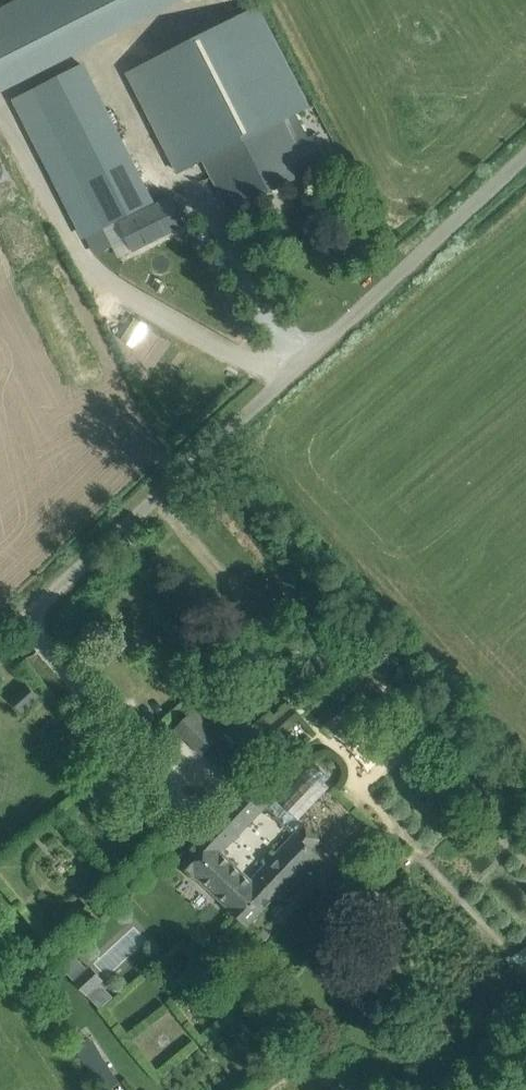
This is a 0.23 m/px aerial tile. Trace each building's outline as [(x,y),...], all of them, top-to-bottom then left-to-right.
[(167,0),(30,0),(0,15),(0,85),(167,0)] [(298,144),(285,118),(310,106),(259,6),(129,72),(180,172),(196,164),(204,181),(213,176),(230,211),(327,162),(314,136),(298,144)] [(16,99),(86,236),(153,201),(83,65),(16,99)] [(120,222),(134,251),(186,226),(172,197),(120,222)] [(104,228),(89,236),(95,248),(110,240),(104,228)] [(11,699),(22,711),(40,695),(28,683),(11,699)] [(196,707),(175,728),(204,756),(225,734),(196,707)] [(316,771),(311,767),(280,800),(257,777),(178,859),(194,874),(198,877),(199,877),(230,906),(229,907),(248,926),(279,894),(282,898),(321,858),(311,849),(320,839),(299,818),(332,784),(327,780),(331,777),(321,767),(318,771),(317,770),(316,771)] [(63,966),(75,979),(88,968),(75,954),(63,966)] [(114,996),(101,983),(89,995),(101,1008),(114,996)] [(90,1071),(105,1060),(86,1035),(71,1046),(90,1071)]
